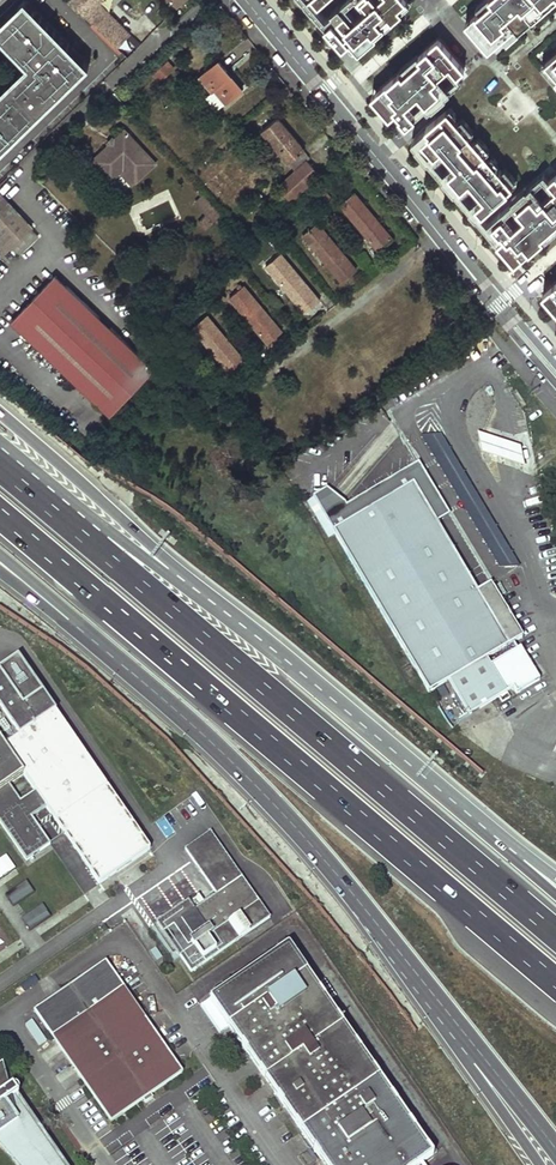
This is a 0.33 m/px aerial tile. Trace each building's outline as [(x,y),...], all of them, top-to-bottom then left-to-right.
[(86,12),(98,0),(73,0),(86,12)] [(129,32),(98,0),(86,12),(117,44),(129,32)] [(355,54),(369,41),(368,40),(411,2),(410,0),(365,0),(370,6),(355,19),(344,8),(354,0),(346,0),(324,20),(355,54)] [(488,46),(542,0),(488,0),(465,20),(488,46)] [(23,9),(0,31),(0,48),(26,75),(0,99),(0,160),(88,76),(23,9)] [(94,24),(93,26),(120,53),(122,51),(94,24)] [(397,109),(408,122),(422,109),(425,112),(464,79),(461,76),(468,69),(439,36),(373,94),(391,114),(397,109)] [(545,59),(555,72),(555,50),(545,59)] [(243,87),(219,59),(200,74),(213,89),(207,94),(218,108),(243,87)] [(173,66),(167,60),(153,72),(160,79),(173,66)] [(468,135),(471,133),(459,120),(457,121),(447,109),(412,139),(478,214),(513,183),(496,163),(495,164),(485,152),(486,151),(475,138),(472,141),(468,135)] [(279,115),(263,128),(296,169),(307,159),(310,157),(303,148),(304,147),(279,115)] [(156,163),(126,129),(115,139),(113,137),(108,142),(110,143),(92,160),(111,180),(124,168),(136,181),(156,163)] [(320,174),(307,159),(296,169),(279,183),(287,193),(278,200),(283,206),(320,174)] [(549,177),(544,172),(485,223),(516,259),(555,225),(555,172),(549,177)] [(0,192),(0,257),(11,246),(18,253),(39,233),(0,192)] [(354,192),(341,203),(379,249),(392,237),(354,192)] [(317,222),(303,234),(341,279),(356,268),(317,222)] [(279,253),(266,264),(304,311),(318,300),(279,253)] [(11,319),(108,414),(153,368),(56,273),(11,319)] [(544,291),(555,305),(555,281),(544,291)] [(229,296),(268,341),(282,330),(243,284),(229,296)] [(205,315),(193,326),(233,371),(245,361),(205,315)] [(519,447),(475,433),(480,454),(523,468),(519,447)] [(421,437),(499,568),(518,566),(440,436),(421,437)] [(427,697),(449,684),(517,645),(522,642),(490,587),(476,595),(436,526),(449,519),(418,467),(346,509),(326,492),(312,500),(427,697)] [(517,645),(449,684),(469,718),(498,700),(502,706),(509,701),(506,696),(513,692),(516,697),(539,683),(517,645)] [(27,859),(51,843),(32,816),(37,812),(46,806),(99,883),(152,846),(19,655),(0,668),(0,820),(27,859)] [(270,917),(210,830),(184,847),(215,894),(194,909),(187,900),(156,921),(191,972),(270,917)] [(15,870),(7,855),(0,859),(0,878),(15,870)] [(34,893),(26,881),(5,895),(13,906),(34,893)] [(50,916),(42,905),(21,919),(29,930),(50,916)] [(325,1164),(419,1164),(436,1153),(430,1144),(426,1147),(287,946),(200,1006),(219,1034),(229,1027),(325,1164)] [(181,1073),(104,963),(33,1012),(110,1123),(181,1073)] [(45,1042),(31,1022),(25,1026),(39,1046),(45,1042)] [(18,1124),(11,1101),(15,1098),(17,1096),(19,1094),(18,1091),(16,1089),(13,1088),(10,1088),(8,1090),(1,1067),(0,1067),(0,1142),(20,1164),(54,1164),(18,1124)] [(15,1098),(11,1101),(18,1124),(54,1164),(61,1164),(15,1098)]
